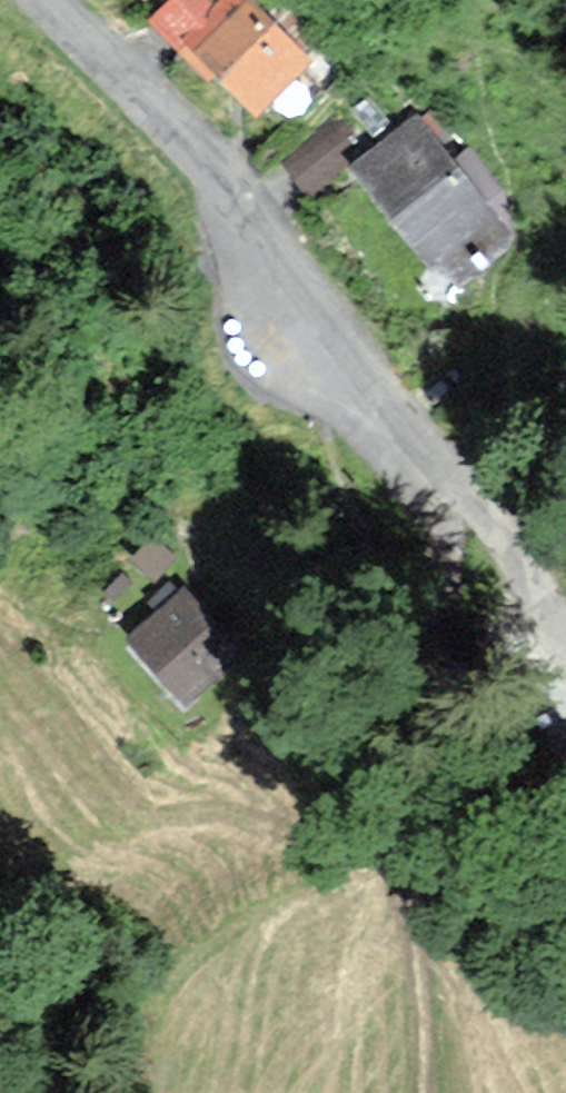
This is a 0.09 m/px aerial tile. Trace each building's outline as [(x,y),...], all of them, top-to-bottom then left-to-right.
[(202,0),(179,0),(157,21),(208,75),(216,67),(257,110),(307,63),(247,0),(230,0),(216,14),(202,0)] [(418,121),(358,168),(448,285),(509,238),(418,121)] [(354,156),(332,129),(288,165),(310,192),(354,156)] [(132,642),(188,702),(238,655),(182,596),(132,642)]
